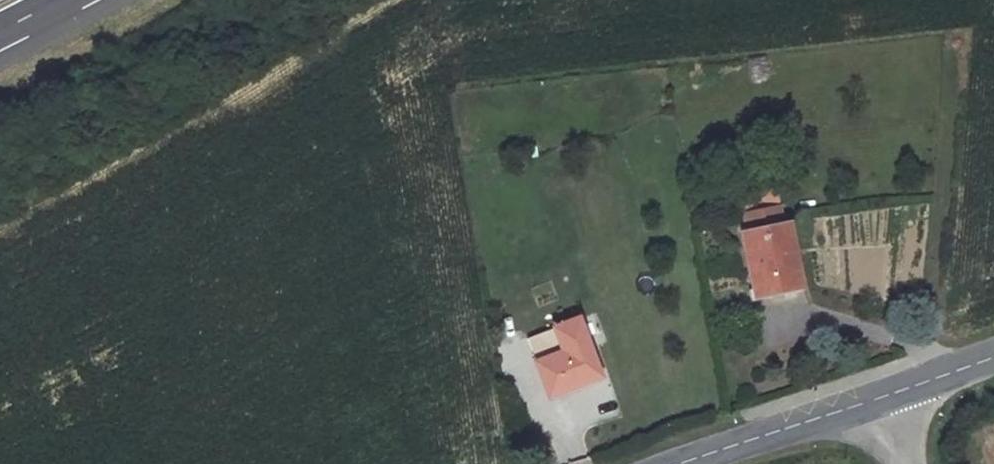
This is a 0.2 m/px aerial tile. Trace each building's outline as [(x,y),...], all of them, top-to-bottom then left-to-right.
[(772,187),(740,194),(744,213),(776,206),(772,187)] [(744,213),(747,231),(781,224),(778,206),(776,206),(744,213)] [(747,231),(741,232),(755,298),(779,293),(778,289),(782,288),(794,286),(800,285),(787,223),(781,224),(747,231)] [(837,246),(836,291),(883,291),(883,246),(837,246)] [(794,286),(782,288),(783,294),(795,292),(794,286)] [(536,363),(548,396),(599,377),(577,319),(553,328),(560,347),(548,351),(550,357),(536,363)]
